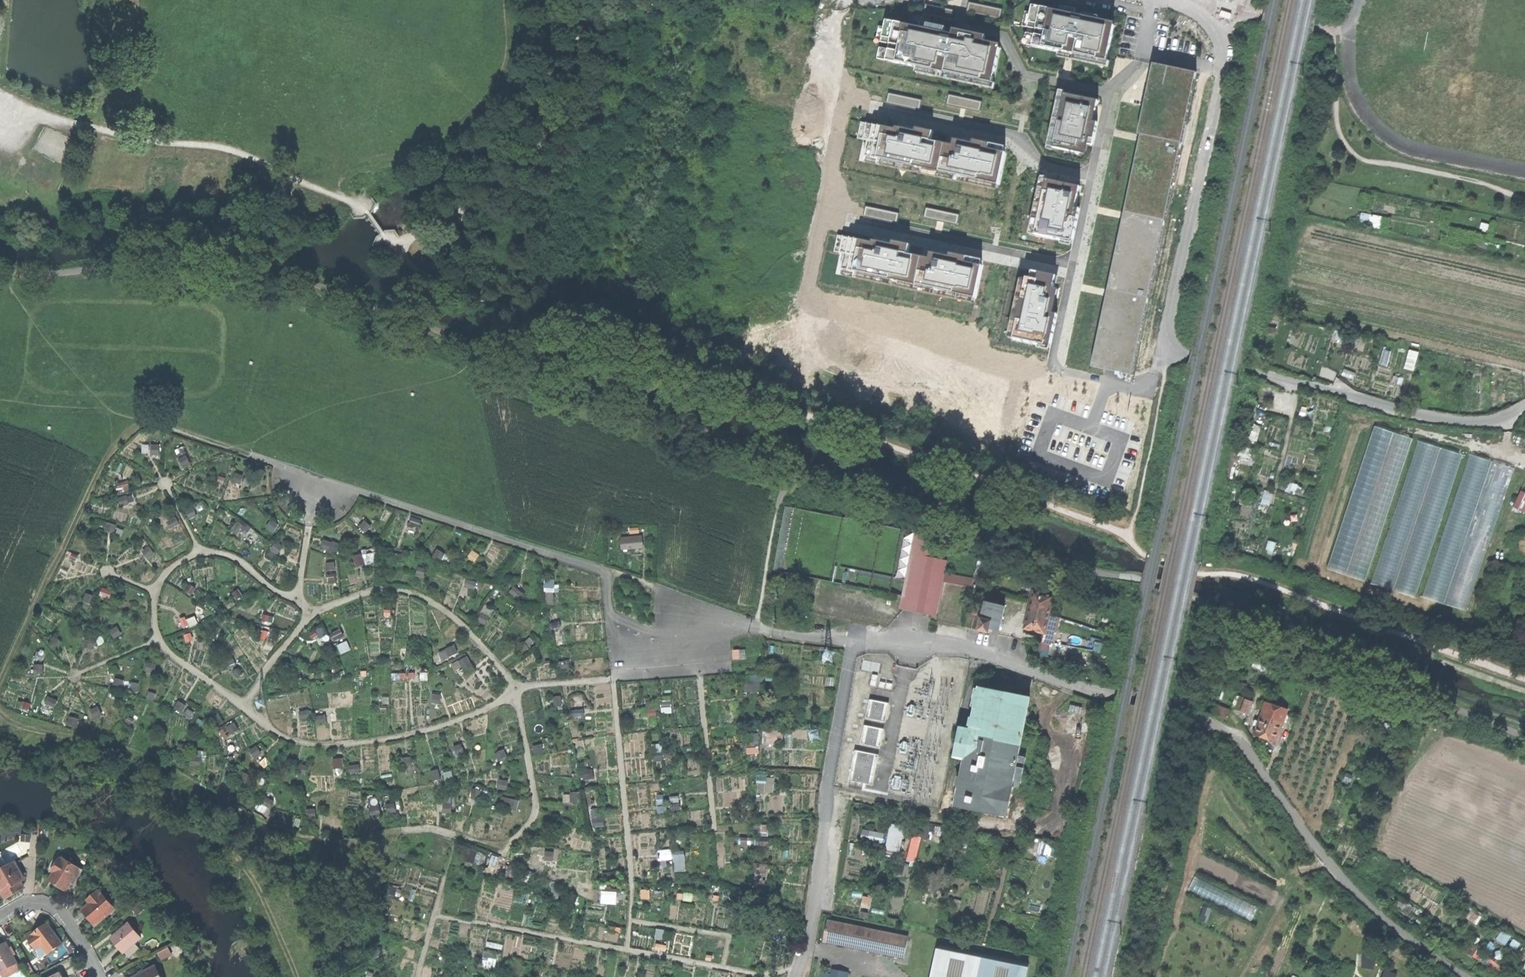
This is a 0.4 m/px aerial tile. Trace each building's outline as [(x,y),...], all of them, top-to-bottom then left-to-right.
[(969,2),(966,13),(1000,20),(1002,9),(969,2)] [(925,4),(923,15),(957,22),(959,12),(925,4)] [(1025,11),(1022,26),(1036,29),(1035,35),(1026,33),(1024,44),(1038,47),(1055,50),(1058,51),(1057,57),(1067,59),(1108,67),(1110,61),(1107,61),(1114,26),(1098,22),(1099,17),(1083,14),(1081,20),(1074,19),(1076,9),(1060,6),(1059,11),(1043,8),(1032,5),(1031,12),(1025,11)] [(879,26),(876,41),(890,44),(889,50),(880,48),(878,59),(891,62),(891,61),(917,67),(916,73),(994,89),(995,83),(993,83),(1000,49),(984,45),(985,42),(985,41),(986,36),(953,29),(952,35),(951,38),(944,37),(946,28),(910,20),(909,25),(897,23),(897,22),(886,20),(884,27),(879,26)] [(1107,291),(1092,362),(1131,371),(1195,73),(1153,64),(1138,134),(1141,135),(1141,137),(1124,214),(1107,291)] [(920,97),(887,90),(885,100),(918,107),(920,97)] [(980,99),(948,91),(945,101),(978,109),(980,99)] [(1060,91),(1047,149),(1053,150),(1053,148),(1074,152),(1075,145),(1083,147),(1084,144),(1093,146),(1098,123),(1089,121),(1091,110),(1096,111),(1098,101),(1065,94),(1065,92),(1060,91)] [(881,126),(860,122),(857,139),(862,140),(859,158),(995,186),(1004,145),(971,138),(970,141),(952,138),(951,142),(928,137),(930,128),(913,124),(912,127),(894,123),(894,126),(882,123),(881,126)] [(1079,182),(1040,174),(1029,229),(1061,236),(1060,240),(1071,242),(1078,204),(1075,203),(1079,182)] [(897,210),(864,202),(861,212),(895,220),(897,210)] [(958,212),(925,204),(922,215),(955,223),(958,212)] [(1372,214),(1369,224),(1380,228),(1384,218),(1372,214)] [(869,240),(856,237),(856,239),(835,235),(831,256),(839,257),(837,271),(973,299),(980,262),(948,255),(947,259),(933,256),(932,260),(905,255),(907,245),(870,238),(869,240)] [(1018,277),(1005,338),(1035,344),(1034,349),(1048,352),(1049,347),(1056,313),(1053,312),(1058,287),(1052,286),(1054,275),(1028,269),(1027,275),(1023,274),(1023,278),(1018,277)] [(1416,370),(1419,351),(1410,350),(1407,368),(1416,370)] [(1412,438),(1375,426),(1328,569),(1365,581),(1412,438)] [(1464,455),(1418,440),(1371,583),(1416,597),(1464,455)] [(1514,469),(1470,454),(1422,597),(1466,611),(1514,469)] [(1523,490),(1515,508),(1524,512),(1524,491),(1523,490)] [(276,532),(280,523),(272,519),(268,528),(276,532)] [(972,587),(974,580),(943,575),(945,560),(939,559),(941,547),(927,544),(928,534),(919,533),(907,596),(905,610),(935,616),(942,582),(972,587)] [(622,540),(623,549),(642,548),(641,538),(622,540)] [(365,555),(357,557),(358,565),(366,564),(365,555)] [(986,569),(988,559),(979,555),(976,566),(978,566),(975,578),(981,580),(982,573),(982,568),(986,569)] [(1003,568),(995,566),(992,575),(1000,578),(1003,568)] [(1036,631),(1045,634),(1054,597),(1034,592),(1026,629),(1036,631)] [(991,629),(1000,631),(1006,607),(971,599),(965,628),(990,633),(991,629)] [(342,652),(350,650),(348,643),(340,645),(342,652)] [(439,652),(442,661),(460,655),(457,646),(439,652)] [(762,682),(747,681),(746,691),(761,692),(762,682)] [(963,763),(954,808),(1006,818),(1012,789),(1016,789),(1016,785),(1019,785),(1025,755),(1016,753),(1027,699),(978,689),(970,729),(959,727),(953,760),(963,763)] [(1240,698),(1236,711),(1251,716),(1254,704),(1247,701),(1247,700),(1240,698)] [(888,702),(869,699),(866,717),(885,720),(888,702)] [(1069,712),(1080,715),(1082,708),(1071,704),(1069,712)] [(1232,711),(1215,705),(1211,714),(1229,720),(1232,711)] [(1288,712),(1267,705),(1261,724),(1258,723),(1256,727),(1259,728),(1257,736),(1267,739),(1278,743),(1288,712)] [(884,728),(864,725),(860,744),(880,748),(884,728)] [(878,755),(854,750),(849,781),(873,785),(878,755)] [(775,792),(775,774),(759,774),(759,792),(775,792)] [(268,816),(275,801),(265,796),(258,811),(268,816)] [(605,826),(602,808),(593,809),(595,827),(605,826)] [(886,850),(901,853),(907,826),(892,823),(886,850)] [(885,843),(886,832),(864,829),(863,840),(885,843)] [(918,862),(921,837),(912,836),(909,861),(918,862)] [(673,849),(659,851),(661,863),(674,862),(673,849)] [(674,851),(676,872),(688,871),(686,850),(674,851)] [(52,872),(54,874),(62,861),(60,859),(52,872)] [(54,874),(49,882),(58,887),(66,892),(74,879),(76,881),(81,872),(62,861),(54,874)] [(6,899),(15,894),(24,889),(20,883),(24,880),(16,866),(0,875),(0,889),(6,899)] [(1198,882),(1193,896),(1255,917),(1260,903),(1198,882)] [(603,901),(617,903),(619,889),(605,888),(603,901)] [(87,903),(89,906),(100,897),(98,894),(87,903)] [(89,906),(82,912),(88,919),(94,926),(102,919),(104,921),(115,912),(102,896),(100,897),(89,906)] [(96,928),(104,921),(102,919),(94,926),(96,928)] [(823,941),(905,958),(909,938),(828,920),(823,941)] [(118,947),(123,953),(140,938),(127,924),(111,938),(118,947)] [(42,948),(49,956),(63,945),(55,935),(47,926),(37,934),(35,931),(27,938),(37,951),(42,948)] [(18,965),(13,957),(10,951),(6,944),(0,947),(0,972),(1,974),(18,965)] [(940,944),(933,976),(1028,976),(1031,962),(940,944)] [(126,952),(129,956),(139,949),(136,945),(126,952)] [(158,954),(162,962),(169,958),(165,951),(158,954)] [(496,971),(500,954),(486,951),(482,968),(496,971)] [(1364,967),(1376,968),(1377,956),(1365,955),(1364,967)] [(31,976),(34,976),(36,976),(28,963),(24,965),(31,976)] [(18,965),(1,974),(3,976),(9,976),(15,974),(18,965)] [(849,972),(832,968),(830,974),(830,976),(848,976),(849,972)]
